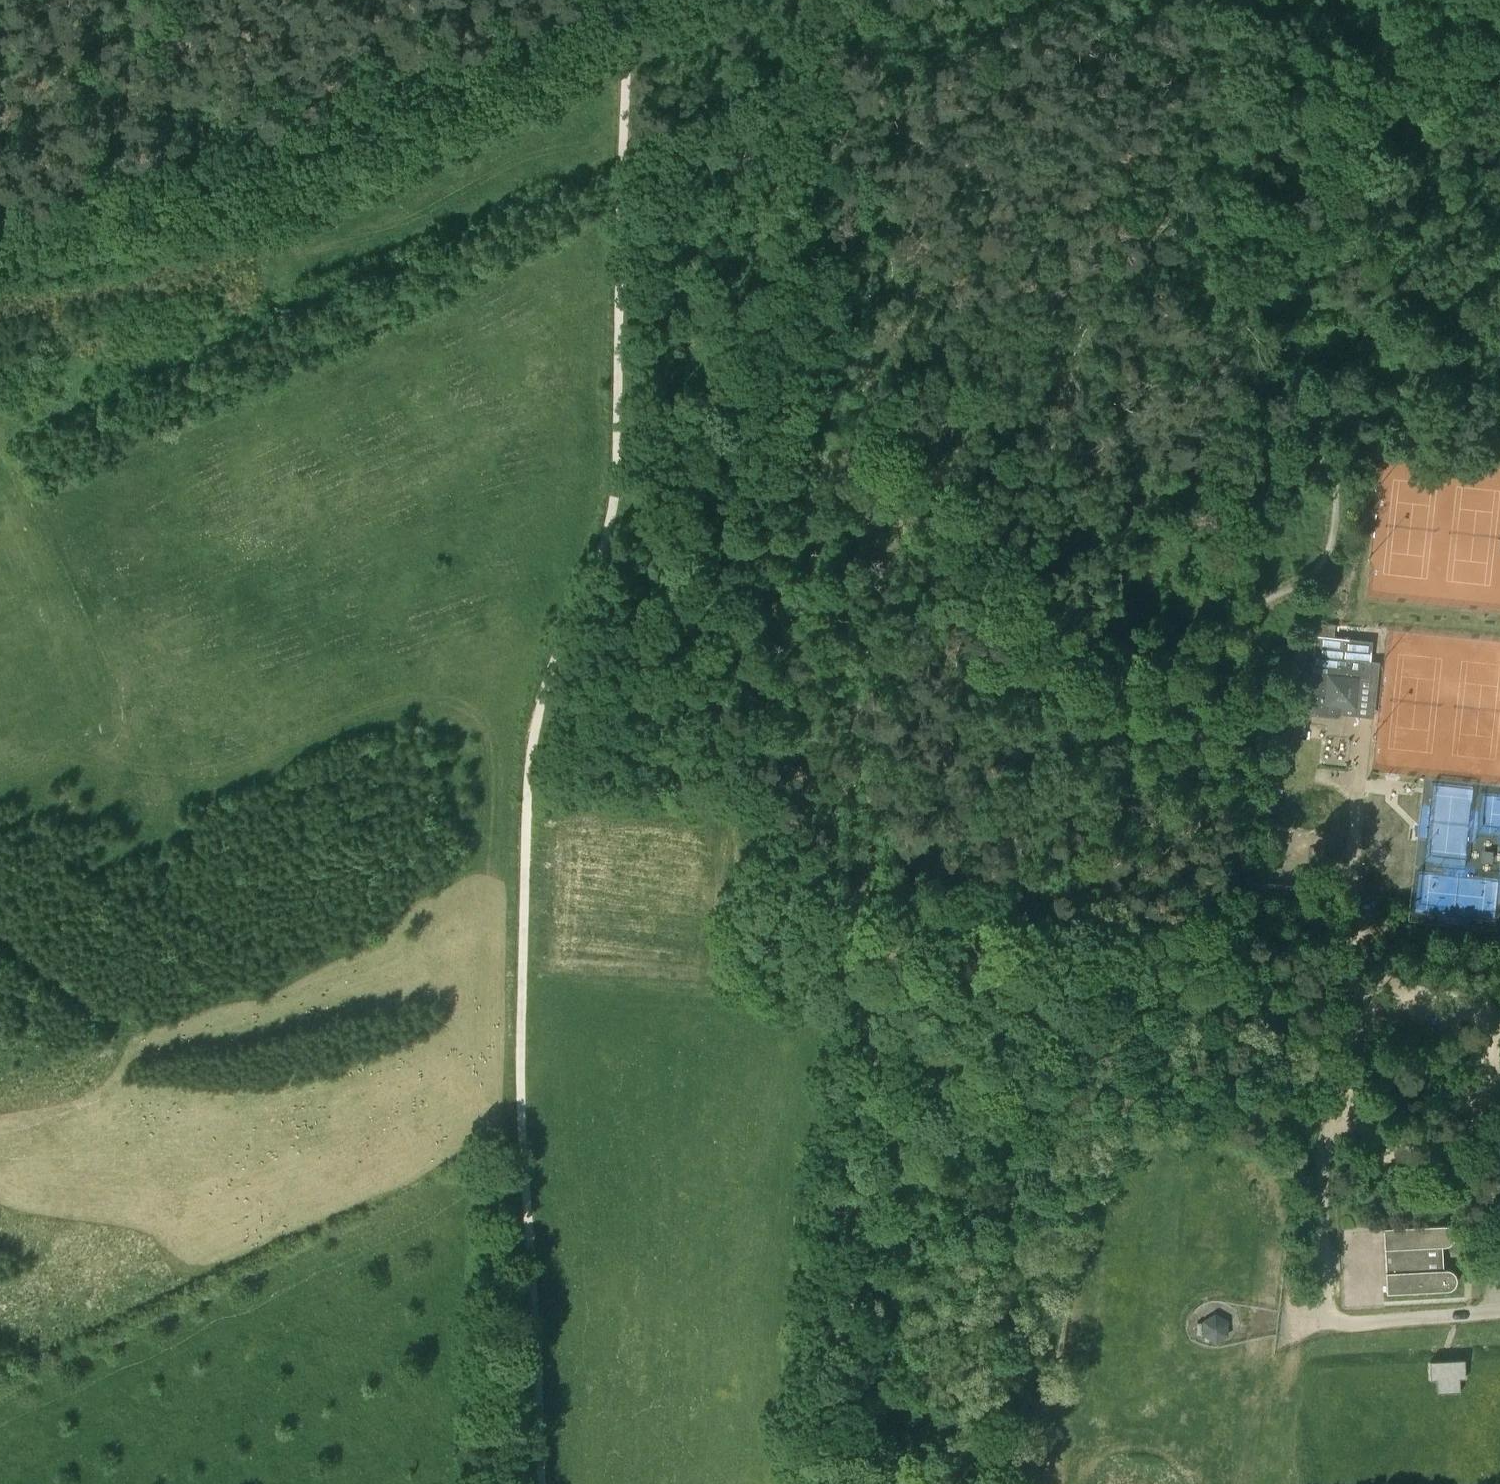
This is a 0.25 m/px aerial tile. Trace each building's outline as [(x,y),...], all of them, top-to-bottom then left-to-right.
[(1315,621),(1315,633),(1334,635),(1334,622),(1315,621)] [(1369,676),(1372,640),(1334,635),(1315,633),(1304,711),(1340,715),(1341,704),(1356,706),(1360,675),(1369,676)] [(1340,823),(1331,826),(1333,834),(1342,831),(1340,823)] [(1343,1228),(1347,1307),(1385,1306),(1384,1289),(1387,1288),(1388,1291),(1448,1288),(1453,1287),(1457,1283),(1458,1278),(1457,1273),(1453,1269),(1448,1267),(1444,1267),(1443,1244),(1446,1244),(1448,1243),(1453,1241),(1455,1238),(1456,1233),(1454,1228),(1450,1224),(1447,1223),(1343,1228)] [(1205,1336),(1231,1337),(1232,1313),(1206,1312),(1205,1336)] [(1465,1360),(1432,1361),(1433,1380),(1438,1379),(1439,1393),(1461,1392),(1461,1378),(1466,1378),(1465,1360)]
